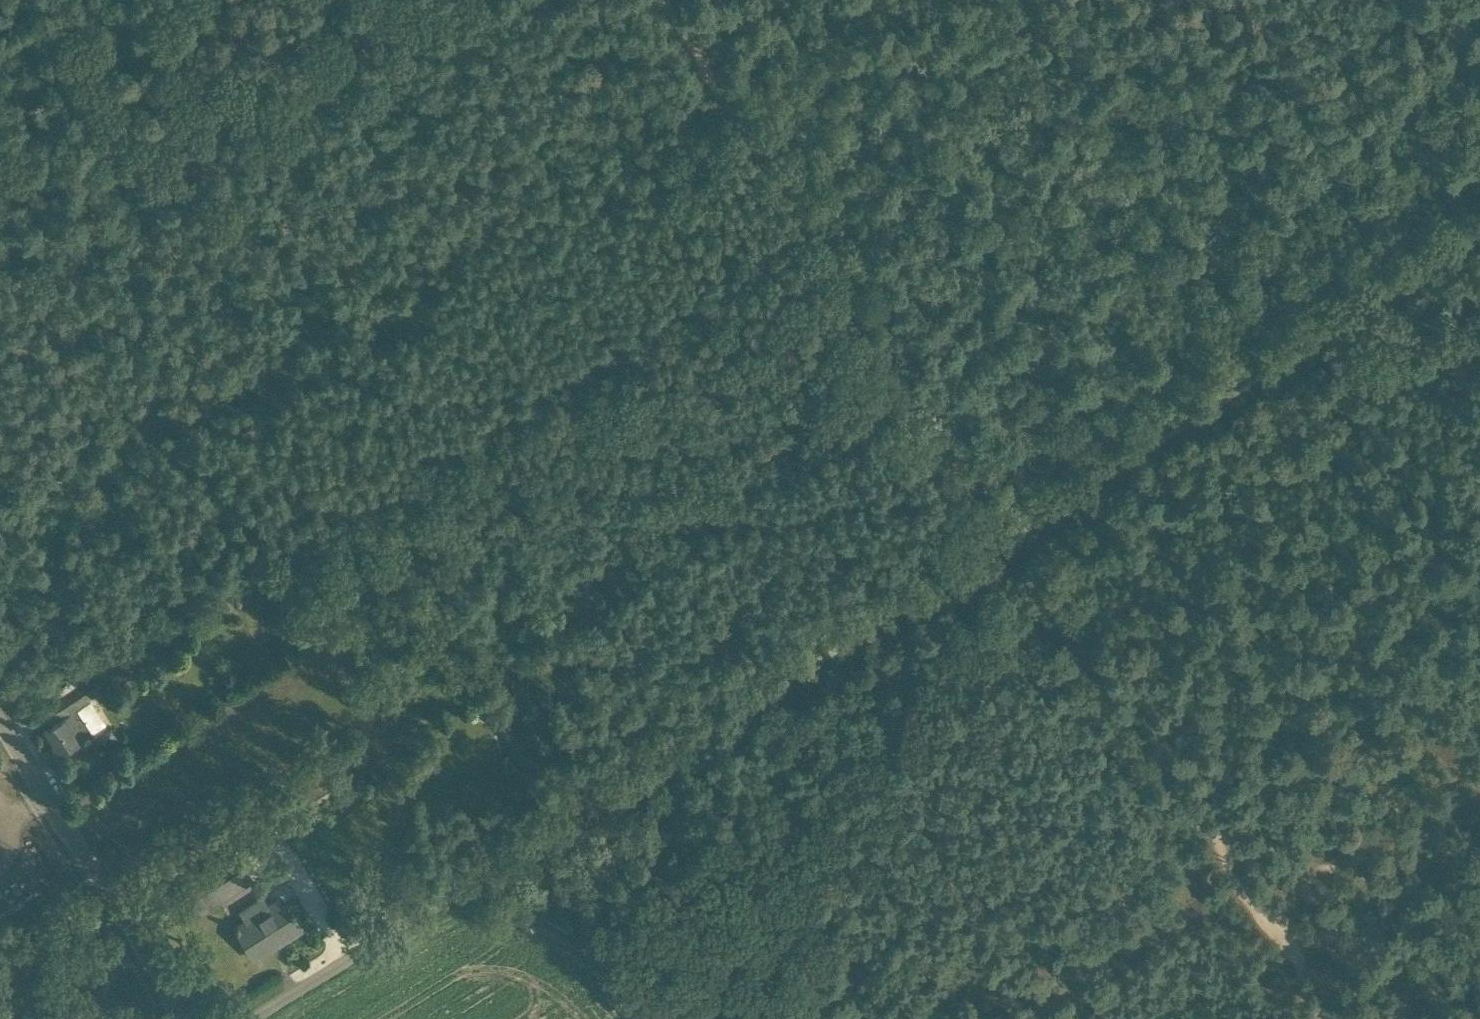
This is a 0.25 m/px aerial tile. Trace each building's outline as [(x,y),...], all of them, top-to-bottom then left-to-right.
[(167,631),(158,637),(164,646),(173,640),(167,631)] [(157,649),(152,640),(142,647),(148,655),(157,649)] [(116,659),(55,700),(64,714),(126,673),(116,659)] [(227,671),(227,679),(230,684),(238,676),(231,668),(227,671)] [(59,754),(67,749),(91,733),(107,723),(91,700),(56,723),(55,721),(54,722),(51,718),(45,722),(49,727),(44,731),(59,754)] [(253,880),(232,848),(178,884),(198,915),(253,880)] [(264,895),(240,910),(246,920),(236,927),(255,957),(280,941),(278,939),(299,926),(301,928),(302,928),(283,897),(270,905),(264,895)]
